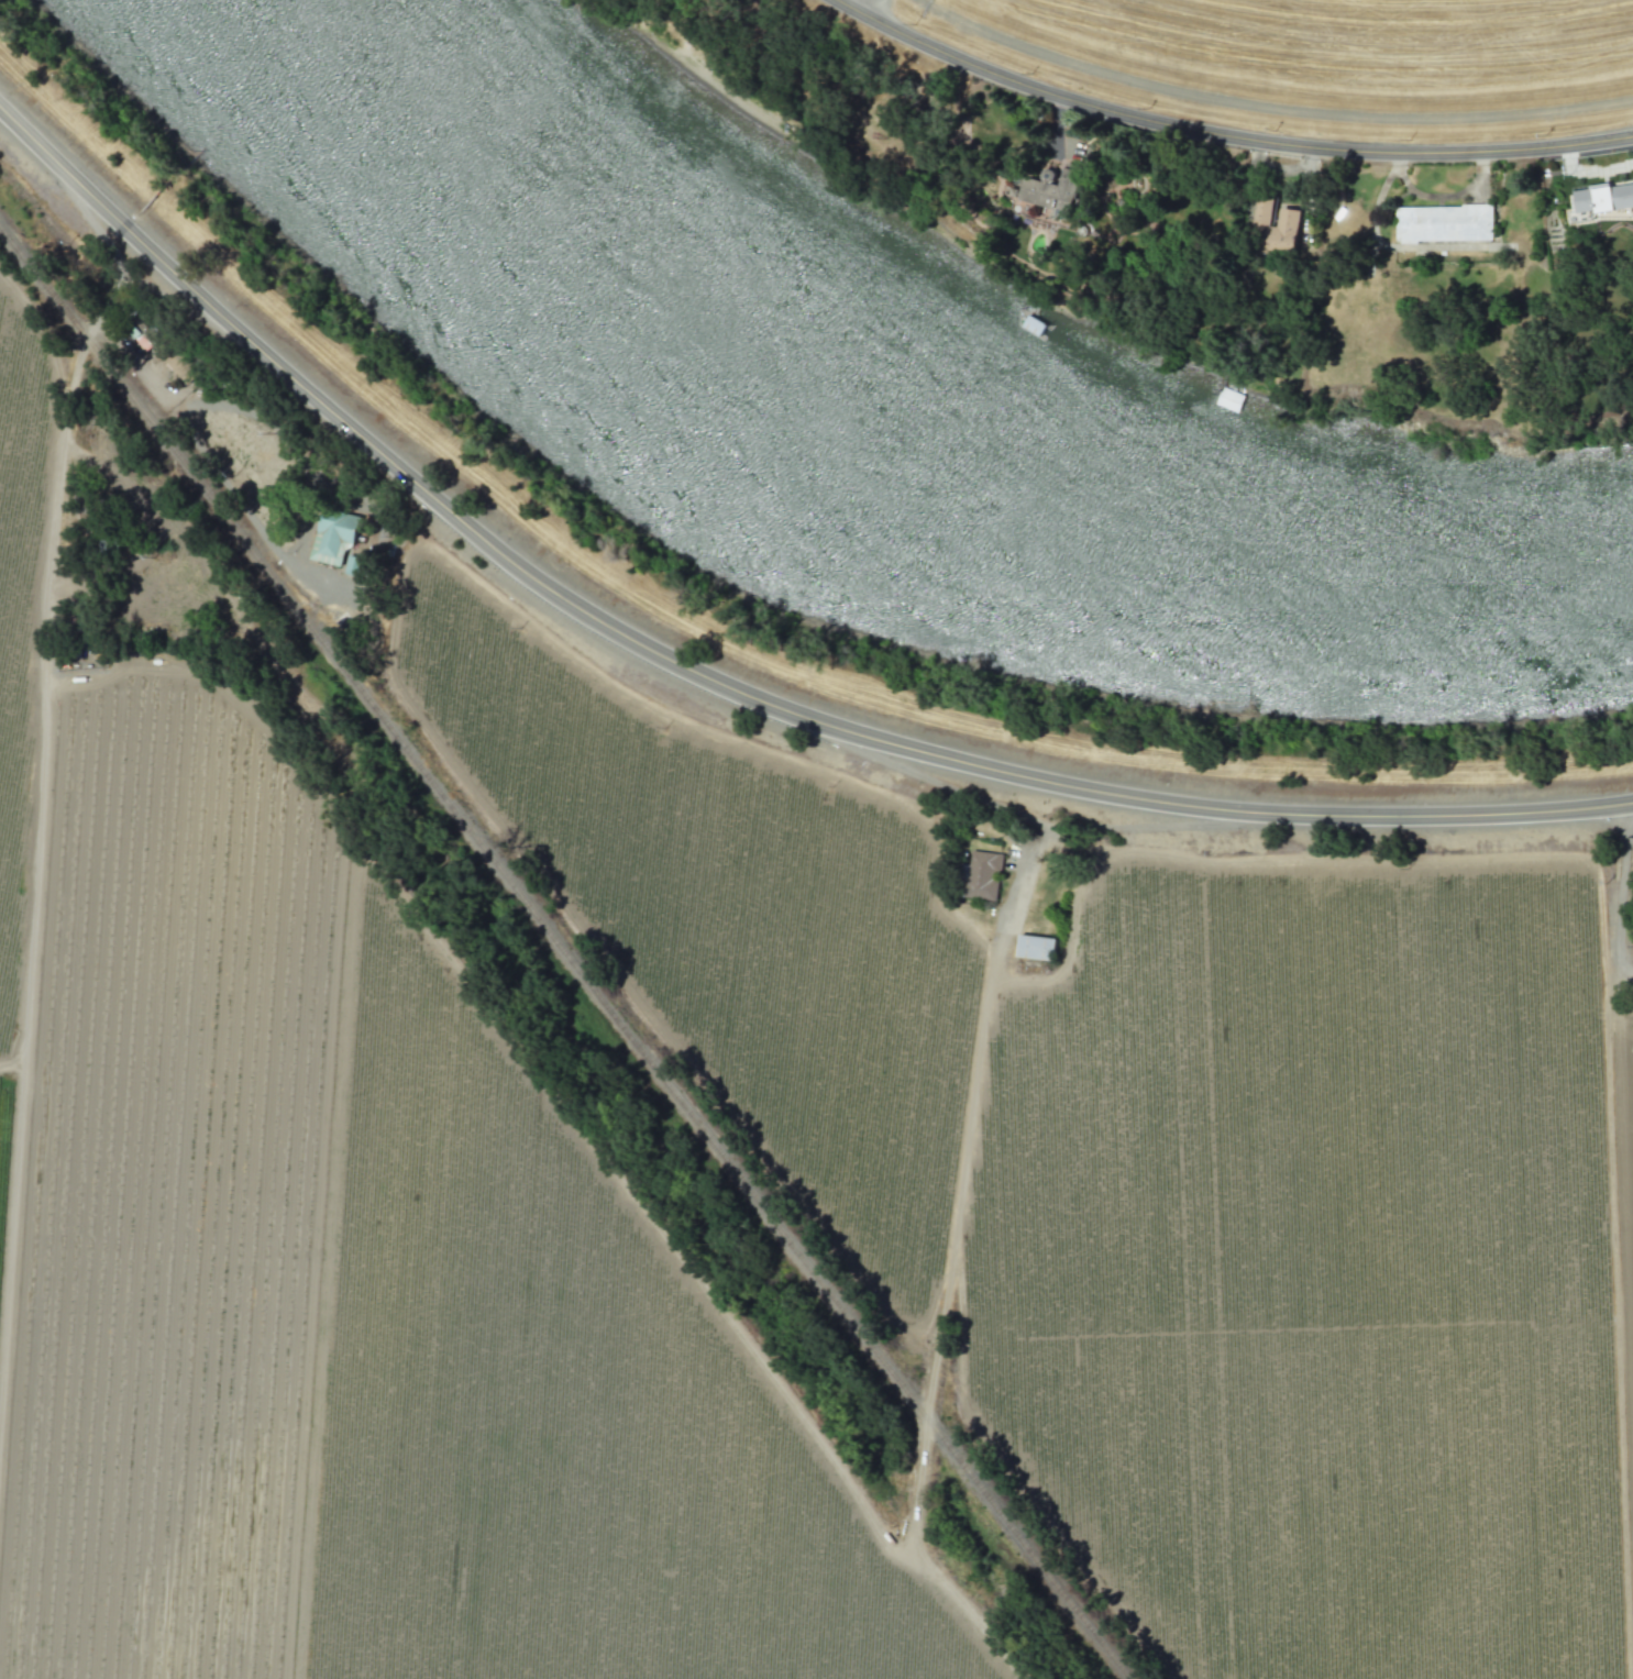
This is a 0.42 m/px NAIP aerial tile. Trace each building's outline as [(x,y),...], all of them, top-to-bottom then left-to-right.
[(1058,209),(1056,217),(1068,220),(1080,170),(1063,166),(1059,186),(1023,176),(1016,199),(1058,209)] [(1632,207),(1632,180),(1609,183),(1609,184),(1571,188),(1575,214),(1632,207)] [(1299,210),(1279,208),(1278,227),(1270,225),(1273,198),(1256,196),(1253,229),(1268,231),(1266,251),(1294,254),(1299,210)] [(1395,207),(1397,242),(1493,240),(1492,205),(1395,207)] [(143,352),(162,336),(152,324),(146,329),(140,321),(126,332),(143,352)] [(360,516),(321,507),(310,560),(340,566),(344,551),(352,545),(360,516)] [(344,574),(358,576),(363,557),(347,555),(344,574)] [(1001,854),(969,849),(962,895),(994,899),(1001,854)] [(1056,938),(1018,934),(1016,957),(1052,961),(1056,938)]
